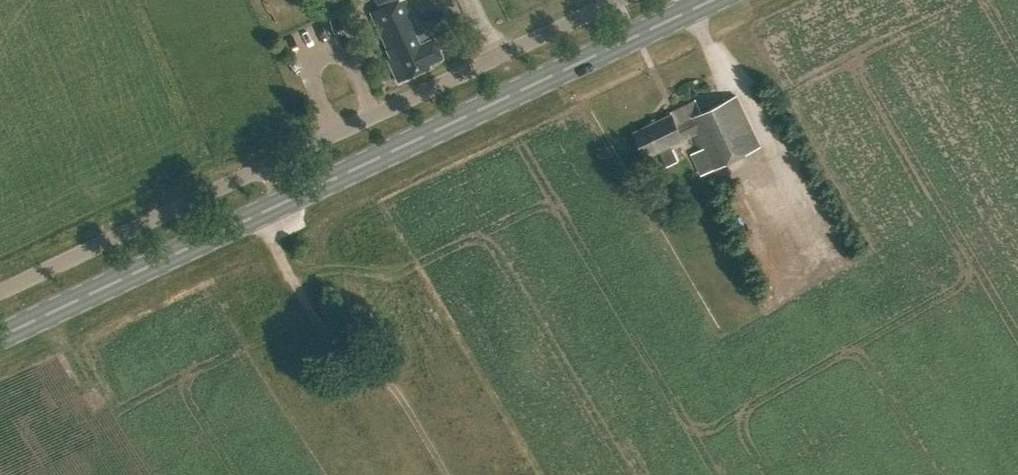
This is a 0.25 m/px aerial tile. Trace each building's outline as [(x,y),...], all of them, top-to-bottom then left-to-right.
[(429,67),(428,63),(442,56),(432,36),(419,43),(414,33),(418,31),(404,0),(375,0),(379,8),(370,12),(391,57),(388,58),(398,81),(429,67)] [(306,53),(316,50),(309,30),(299,33),(306,53)] [(695,133),(713,168),(760,145),(735,94),(701,110),(695,98),(672,109),(673,111),(634,130),(646,156),(659,150),(666,166),(678,160),(670,145),(695,133)]
